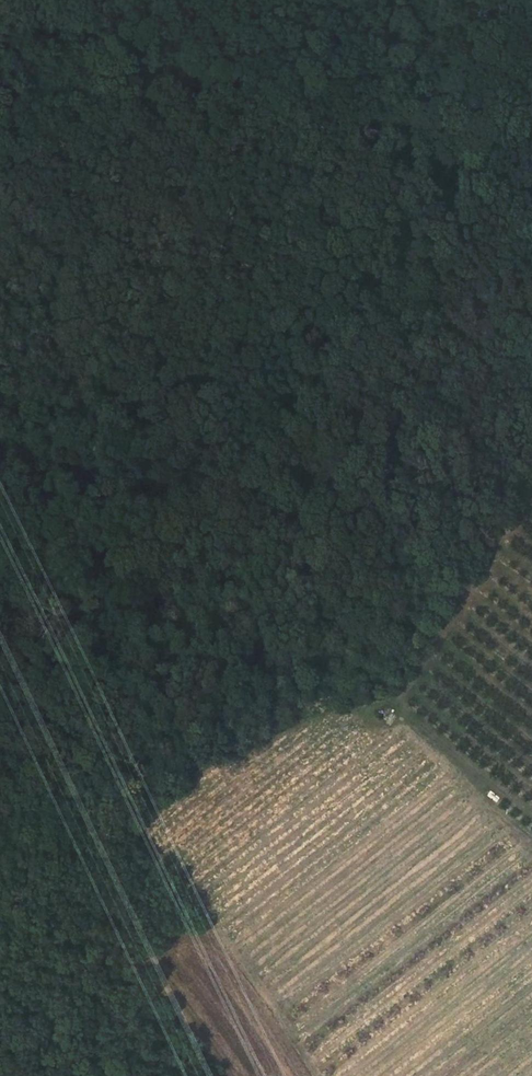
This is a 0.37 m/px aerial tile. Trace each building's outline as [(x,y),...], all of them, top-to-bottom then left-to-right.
[(381,715),(371,727),(380,736),(390,724),(381,715)]
